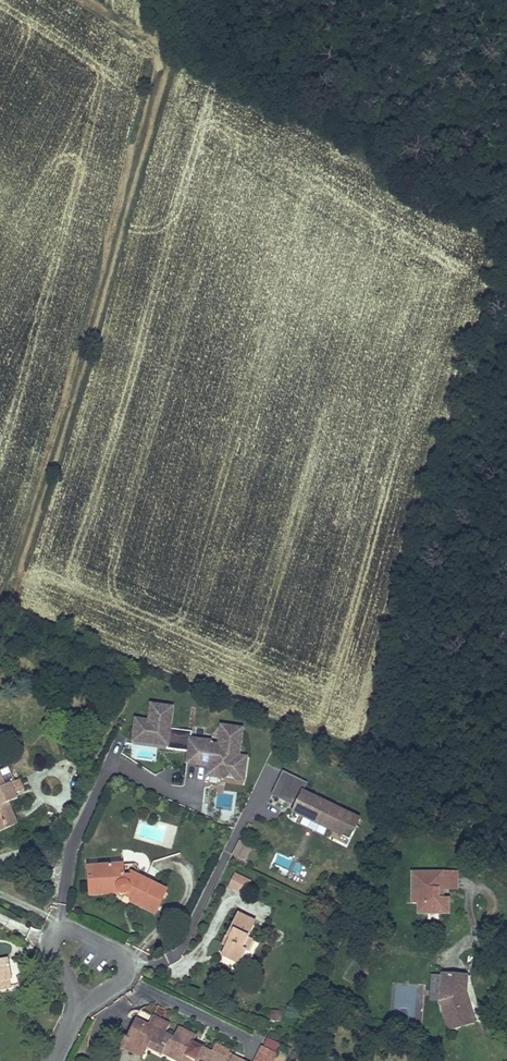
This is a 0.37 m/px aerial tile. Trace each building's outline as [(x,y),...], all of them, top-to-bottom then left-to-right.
[(191,739),(192,732),(169,729),(172,708),(151,705),(149,721),(135,720),(133,735),(150,738),(150,741),(158,742),(159,739),(168,740),(167,747),(166,749),(188,752),(189,752),(191,739)] [(243,781),(246,758),(238,756),(242,729),(221,727),(218,746),(211,745),(211,742),(191,739),(189,752),(188,752),(187,763),(208,766),(207,771),(225,773),(229,770),(231,773),(236,780),(243,781)] [(150,738),(133,735),(132,743),(167,747),(168,740),(159,739),(158,742),(150,741),(150,738)] [(0,771),(0,773),(5,786),(15,783),(9,768),(0,771)] [(271,794),(288,803),(291,797),(298,801),(296,806),(293,812),(303,817),(327,829),(349,839),(359,820),(341,811),(340,813),(339,816),(330,812),(332,809),(333,807),(303,793),(308,783),(282,771),(271,794)] [(17,824),(8,803),(6,798),(15,795),(19,793),(15,783),(5,786),(0,773),(0,831),(17,824)] [(20,781),(15,783),(19,793),(24,791),(20,781)] [(6,798),(8,803),(17,800),(15,795),(6,798)] [(291,797),(288,803),(296,806),(298,801),(291,797)] [(327,829),(303,817),(300,824),(324,836),(327,829)] [(251,847),(239,841),(233,855),(244,860),(251,847)] [(277,863),(290,868),(293,860),(280,856),(277,863)] [(167,890),(140,877),(131,872),(129,876),(124,877),(123,864),(88,867),(90,890),(116,889),(117,893),(119,896),(123,897),(127,895),(130,891),(135,894),(131,902),(155,914),(167,890)] [(134,864),(123,864),(124,877),(129,876),(131,872),(140,877),(138,866),(134,864)] [(438,914),(449,914),(449,898),(443,898),(439,898),(439,892),(443,892),(443,889),(443,873),(412,873),(412,892),(420,892),(420,903),(418,903),(418,914),(428,914),(428,911),(438,911),(438,914)] [(443,873),(443,889),(457,889),(457,873),(443,873)] [(250,882),(235,874),(229,887),(244,894),(250,882)] [(420,892),(412,892),(412,903),(418,903),(420,903),(420,892)] [(237,914),(227,937),(230,938),(226,947),(221,957),(240,966),(246,954),(242,952),(247,941),(255,923),(237,914)] [(242,952),(246,954),(251,942),(247,941),(242,952)] [(8,981),(12,981),(8,959),(0,961),(0,983),(8,981)] [(440,1000),(442,976),(432,975),(430,1000),(440,1000)] [(465,993),(467,976),(442,975),(442,976),(440,1000),(449,1030),(474,1022),(465,993)] [(0,983),(0,991),(9,989),(8,981),(0,983)] [(153,1017),(149,1026),(151,1027),(153,1022),(158,1025),(160,1020),(153,1017)] [(160,1020),(158,1025),(153,1022),(151,1027),(149,1026),(135,1019),(127,1037),(125,1036),(124,1038),(135,1044),(133,1048),(145,1053),(147,1048),(162,1054),(164,1052),(183,1060),(184,1060),(192,1043),(196,1036),(178,1028),(173,1038),(165,1034),(170,1025),(160,1020)] [(266,1036),(263,1044),(276,1050),(280,1043),(266,1036)] [(143,1058),(145,1053),(133,1048),(135,1044),(124,1038),(120,1047),(143,1058)] [(234,1057),(234,1056),(228,1053),(229,1050),(216,1044),(211,1053),(192,1043),(184,1060),(232,1060),(234,1057)] [(276,1054),(262,1047),(255,1060),(273,1060),(276,1054)] [(162,1054),(176,1060),(183,1060),(164,1052),(162,1054)]
